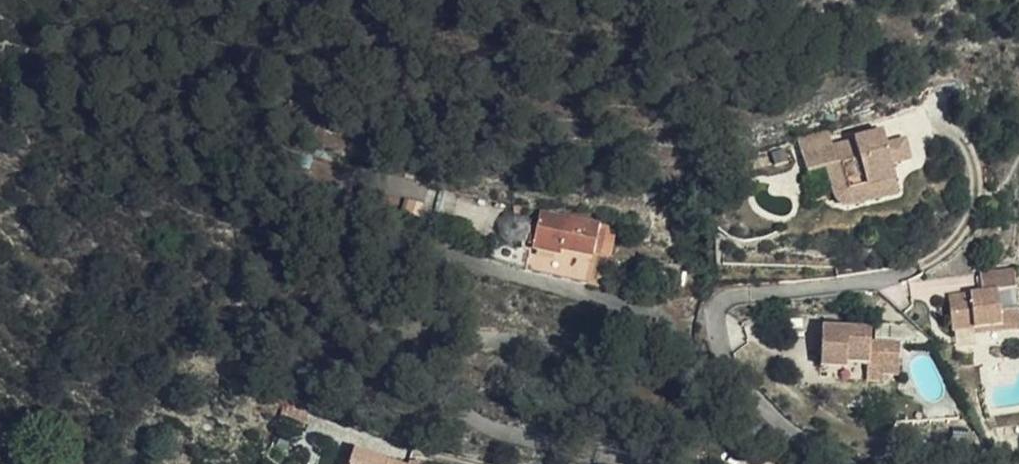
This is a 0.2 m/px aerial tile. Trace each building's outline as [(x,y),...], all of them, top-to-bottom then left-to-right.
[(833,153),(865,147),(863,135),(832,141),(833,153)] [(919,135),(865,147),(833,153),(839,177),(859,174),(863,199),(865,205),(869,209),(873,210),(880,210),(932,199),(926,169),(944,165),(940,145),(922,150),(919,135)] [(572,249),(578,223),(586,190),(528,175),(513,234),(572,249)] [(586,225),(594,192),(586,190),(578,223),(586,225)] [(528,271),(594,280),(597,259),(531,250),(528,271)] [(950,342),(972,342),(996,342),(995,305),(1015,305),(1014,285),(978,286),(978,306),(949,307),(950,342)] [(996,342),(972,342),(972,352),(1016,351),(1015,305),(995,305),(996,342)] [(873,374),(905,376),(906,345),(876,342),(877,333),(826,329),(824,368),(850,369),(850,364),(873,364),(873,374)] [(408,460),(360,444),(354,463),(407,463),(408,460)]
